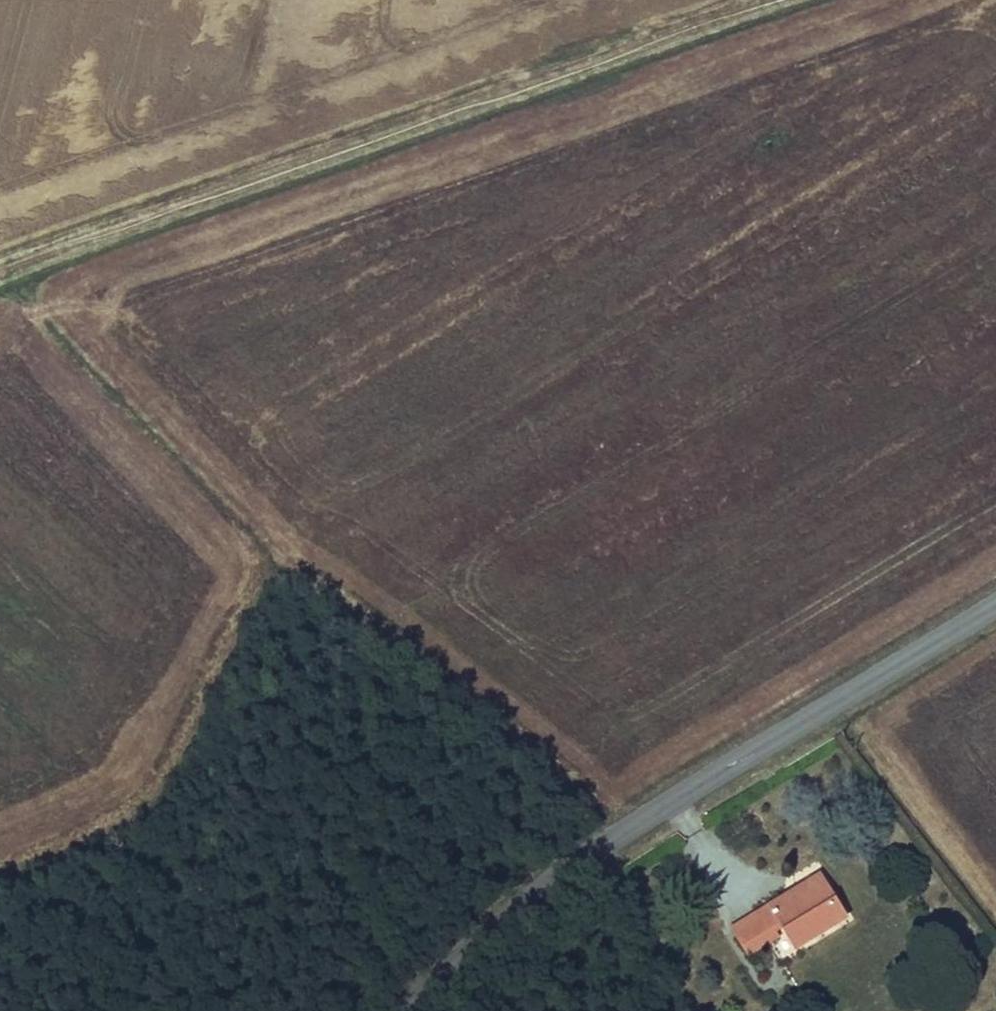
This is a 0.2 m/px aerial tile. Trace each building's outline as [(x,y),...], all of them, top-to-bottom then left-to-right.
[(809,942),(857,911),(828,870),(745,921),(761,949),(786,934),(781,927),(794,919),(809,942)]
